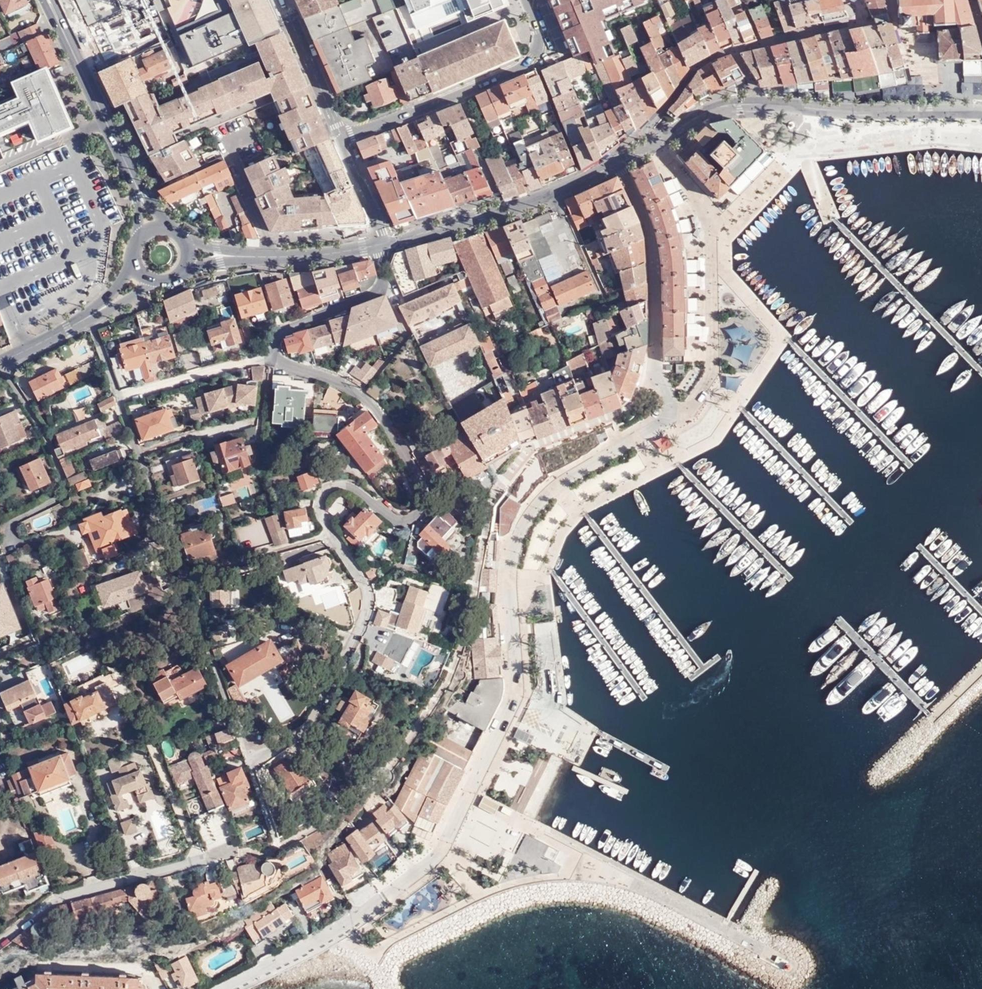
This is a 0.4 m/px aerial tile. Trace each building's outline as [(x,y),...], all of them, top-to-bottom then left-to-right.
[(2,13),(5,11),(6,13),(27,3),(25,0),(0,0),(0,8),(2,13)] [(77,22),(123,0),(67,0),(77,22)] [(269,0),(158,0),(153,3),(158,14),(168,9),(194,68),(282,30),(269,0)] [(305,19),(339,6),(337,0),(296,0),(305,19)] [(314,41),(349,28),(343,14),(362,7),(359,0),(354,0),(339,6),(305,19),(314,41)] [(381,14),(396,8),(393,0),(376,0),(381,14)] [(396,8),(407,36),(428,27),(420,9),(417,10),(413,0),(406,0),(407,3),(396,8)] [(442,29),(499,4),(497,0),(442,0),(432,4),(442,29)] [(563,35),(605,18),(608,25),(652,8),(649,0),(548,0),(563,35)] [(663,14),(665,19),(667,22),(678,47),(688,66),(710,54),(698,30),(691,15),(685,18),(684,16),(681,17),(681,19),(676,22),(676,18),(668,2),(666,2),(665,0),(657,0),(663,14)] [(716,3),(733,44),(734,45),(745,42),(734,16),(731,9),(727,0),(723,0),(716,3)] [(731,9),(741,4),(740,0),(727,0),(731,9)] [(785,31),(797,28),(787,0),(786,0),(774,4),(785,31)] [(804,1),(804,0),(787,0),(797,28),(812,23),(804,1)] [(812,23),(824,22),(817,0),(807,0),(804,1),(812,23)] [(842,0),(817,0),(824,22),(849,17),(842,0)] [(887,12),(888,11),(885,0),(865,0),(873,18),(874,18),(887,12)] [(899,17),(900,24),(899,25),(899,26),(900,28),(901,28),(903,28),(903,26),(909,26),(909,27),(911,27),(911,25),(916,26),(916,33),(929,32),(929,24),(934,24),(934,25),(938,25),(954,24),(953,22),(957,22),(971,17),(966,0),(897,0),(899,17)] [(733,44),(716,3),(715,2),(713,3),(714,5),(704,10),(710,24),(722,49),(733,44)] [(762,4),(749,9),(755,22),(767,17),(762,4)] [(101,23),(95,26),(100,36),(107,33),(109,39),(128,29),(118,10),(99,18),(101,23)] [(734,16),(745,42),(757,40),(745,12),(734,16)] [(893,70),(903,68),(905,68),(893,31),(887,12),(874,18),(877,25),(893,70)] [(643,23),(652,43),(656,51),(662,48),(665,47),(657,30),(654,24),(660,21),(661,21),(659,16),(643,23)] [(767,17),(755,22),(762,38),(774,34),(767,17)] [(981,59),(981,55),(971,17),(957,22),(964,59),(981,59)] [(94,21),(93,18),(82,23),(85,28),(92,25),(91,22),(94,21)] [(608,25),(605,18),(563,35),(573,58),(580,55),(585,53),(589,52),(595,66),(621,55),(612,35),(608,25)] [(663,27),(660,21),(654,24),(657,30),(663,27)] [(418,59),(433,93),(519,56),(504,22),(418,59)] [(954,24),(938,25),(938,30),(936,30),(936,32),(937,31),(939,60),(964,59),(957,22),(953,22),(954,24)] [(85,28),(82,23),(75,26),(77,31),(85,28)] [(41,35),(36,24),(9,36),(14,47),(41,35)] [(698,30),(710,54),(722,49),(710,24),(698,30)] [(620,29),(622,33),(628,46),(637,42),(632,30),(630,25),(620,29)] [(878,73),(893,70),(877,25),(863,28),(878,73)] [(351,35),(349,28),(314,41),(338,93),(372,80),(367,66),(371,65),(366,52),(371,50),(374,49),(366,30),(351,35)] [(854,77),(877,73),(878,73),(863,28),(853,30),(850,31),(856,52),(846,55),(854,77)] [(856,52),(850,31),(849,29),(838,31),(846,55),(856,52)] [(829,33),(841,78),(854,77),(846,55),(838,31),(829,33)] [(260,52),(286,40),(283,32),(256,44),(260,52)] [(41,35),(14,47),(4,51),(10,64),(15,62),(28,56),(33,66),(34,65),(38,73),(59,63),(45,33),(41,35)] [(614,34),(612,35),(621,55),(622,59),(632,55),(628,46),(622,33),(615,36),(614,34)] [(815,37),(828,79),(841,78),(829,33),(815,37)] [(4,51),(14,47),(9,36),(0,40),(0,53),(4,51)] [(816,81),(828,79),(815,37),(801,40),(813,81),(816,81)] [(169,94),(173,102),(164,106),(174,130),(182,126),(183,130),(197,124),(195,121),(209,115),(210,118),(272,92),(303,78),(286,40),(260,52),(262,55),(257,57),(255,54),(189,83),(189,84),(169,94)] [(787,43),(798,83),(813,81),(801,40),(787,43)] [(643,42),(638,44),(651,71),(666,99),(674,90),(656,51),(652,43),(646,47),(643,42)] [(798,83),(787,43),(771,47),(784,84),(798,83)] [(688,66),(678,47),(667,52),(681,80),(688,70),(689,69),(689,67),(688,66)] [(759,81),(762,87),(784,84),(771,47),(753,51),(762,79),(759,81)] [(674,90),(681,80),(667,52),(665,53),(662,48),(656,51),(674,90)] [(125,104),(129,102),(146,94),(149,95),(143,81),(175,67),(168,49),(155,55),(153,51),(143,55),(145,60),(144,60),(147,67),(138,72),(133,58),(100,73),(117,108),(125,104)] [(371,50),(366,52),(371,65),(376,63),(371,50)] [(762,79),(753,51),(740,54),(757,81),(759,81),(762,79)] [(592,69),(585,53),(580,55),(586,68),(587,71),(592,69)] [(580,55),(573,58),(562,62),(567,75),(586,68),(580,55)] [(629,77),(622,59),(621,55),(595,66),(608,95),(617,91),(635,130),(647,120),(632,83),(629,77)] [(632,55),(622,59),(629,77),(639,73),(632,55)] [(744,76),(731,55),(718,60),(723,70),(728,68),(735,81),(744,76)] [(395,69),(397,73),(409,102),(433,93),(418,59),(409,63),(407,58),(403,60),(405,65),(395,69)] [(981,68),(981,59),(964,59),(964,73),(981,73),(981,68)] [(717,72),(724,87),(735,81),(728,68),(723,70),(718,60),(712,63),(717,72)] [(10,64),(0,68),(0,90),(14,84),(23,79),(15,62),(10,64)] [(567,75),(562,62),(556,65),(559,72),(557,73),(561,84),(549,89),(553,98),(573,90),(567,75)] [(717,72),(712,63),(697,72),(702,81),(717,72)] [(903,68),(893,70),(895,85),(906,83),(903,68)] [(893,70),(878,73),(877,73),(881,87),(895,85),(893,70)] [(0,108),(0,136),(31,123),(41,143),(77,128),(49,71),(14,84),(21,99),(0,108)] [(517,124),(541,114),(537,105),(527,80),(538,75),(536,71),(500,86),(511,110),(517,124)] [(642,79),(657,108),(666,99),(651,71),(649,72),(650,75),(642,79)] [(700,101),(709,95),(702,81),(697,72),(688,86),(700,101)] [(709,95),(724,87),(717,72),(702,81),(709,95)] [(409,102),(397,73),(392,73),(397,86),(395,87),(394,86),(390,87),(386,80),(368,87),(371,94),(366,96),(368,102),(373,100),(375,107),(400,97),(402,103),(401,106),(409,102)] [(858,91),(881,87),(877,73),(854,77),(858,91)] [(175,89),(189,83),(185,75),(172,81),(175,89)] [(537,105),(548,101),(538,75),(527,80),(537,105)] [(303,78),(272,92),(276,102),(278,101),(307,88),(303,78)] [(632,83),(647,120),(657,108),(642,79),(632,83)] [(827,91),(828,79),(816,81),(817,91),(827,91)] [(511,110),(500,86),(487,91),(498,116),(511,110)] [(688,86),(678,102),(667,113),(674,118),(685,109),(686,110),(700,101),(688,86)] [(311,149),(330,140),(307,88),(278,101),(284,114),(281,116),(280,117),(283,125),(288,124),(290,128),(286,129),(291,141),(295,139),(301,153),(305,152),(311,149)] [(573,90),(553,98),(558,112),(579,103),(573,90)] [(475,97),(477,102),(500,155),(503,163),(516,158),(508,141),(502,143),(498,135),(505,132),(498,116),(487,91),(475,97)] [(617,91),(608,95),(610,100),(627,137),(635,130),(617,91)] [(158,104),(153,95),(149,95),(146,94),(129,102),(134,110),(150,103),(158,104)] [(601,103),(619,143),(627,137),(610,100),(601,103)] [(284,114),(278,101),(276,102),(275,102),(281,116),(284,114)] [(619,143),(601,103),(600,101),(597,102),(600,110),(592,114),(585,118),(585,119),(590,129),(602,156),(619,143)] [(134,110),(129,102),(125,104),(129,112),(134,110)] [(147,150),(150,156),(174,145),(170,135),(169,132),(174,130),(164,106),(160,108),(158,104),(150,103),(134,110),(139,120),(134,123),(147,150)] [(584,114),(582,111),(579,103),(558,112),(562,122),(575,118),(581,117),(584,116),(584,114)] [(458,140),(451,143),(450,143),(456,155),(472,150),(480,148),(460,104),(437,113),(443,127),(450,124),(458,140)] [(134,123),(139,120),(134,110),(129,112),(134,123)] [(416,121),(421,132),(424,138),(426,142),(440,135),(439,133),(445,131),(443,127),(437,113),(416,121)] [(209,115),(195,121),(197,124),(210,118),(209,115)] [(562,122),(581,169),(592,162),(581,133),(577,122),(575,118),(562,122)] [(729,187),(764,151),(732,118),(716,122),(726,133),(737,143),(731,149),(737,156),(723,170),(717,175),(728,188),(729,187)] [(726,133),(716,122),(710,124),(718,133),(726,133)] [(558,124),(547,128),(548,131),(563,169),(575,164),(558,124)] [(694,138),(703,147),(718,133),(710,124),(709,124),(694,138)] [(419,153),(429,148),(426,142),(424,138),(413,142),(405,125),(398,128),(404,141),(410,155),(418,152),(419,153)] [(404,141),(398,128),(358,143),(364,159),(382,151),(382,149),(404,141)] [(592,162),(602,156),(590,129),(581,133),(592,162)] [(513,144),(523,140),(520,131),(511,136),(513,144)] [(541,179),(563,169),(548,131),(524,141),(541,179)] [(170,135),(174,145),(178,144),(174,133),(170,135)] [(685,163),(698,152),(703,147),(694,138),(676,156),(684,165),(685,163)] [(295,139),(291,141),(298,155),(301,153),(295,139)] [(541,179),(524,141),(523,140),(513,144),(521,163),(518,164),(530,191),(543,185),(541,179)] [(723,170),(737,156),(731,149),(722,141),(709,155),(723,170)] [(182,142),(178,144),(174,145),(150,156),(151,157),(166,183),(178,178),(186,174),(197,169),(194,163),(198,162),(188,147),(185,148),(182,142)] [(439,144),(429,149),(440,170),(448,166),(439,144)] [(331,186),(349,178),(335,146),(317,154),(331,186)] [(445,182),(443,179),(440,170),(429,149),(429,148),(419,153),(418,153),(422,163),(395,173),(397,176),(399,180),(417,218),(456,206),(445,182)] [(485,160),(480,148),(472,150),(493,194),(500,192),(485,160)] [(305,152),(314,172),(320,169),(311,149),(305,152)] [(472,150),(456,155),(459,162),(477,199),(493,194),(472,150)] [(698,152),(685,163),(704,184),(715,173),(698,152)] [(517,194),(506,168),(503,163),(500,155),(485,160),(500,192),(504,199),(517,194)] [(268,158),(244,169),(247,174),(250,174),(254,184),(252,185),(257,198),(259,197),(263,207),(260,207),(271,232),(339,227),(325,196),(286,198),(280,184),(283,182),(278,171),(274,173),(268,158)] [(375,183),(380,181),(397,176),(395,173),(390,161),(368,168),(375,183)] [(220,192),(235,185),(225,162),(194,176),(201,190),(216,183),(220,192)] [(448,166),(440,170),(443,179),(455,175),(456,178),(445,182),(456,206),(477,199),(459,162),(448,166)] [(651,162),(631,171),(645,205),(668,197),(662,186),(651,162)] [(506,168),(517,194),(530,191),(518,164),(506,168)] [(320,169),(314,172),(318,181),(324,178),(320,169)] [(728,188),(717,175),(715,173),(704,184),(717,199),(728,188)] [(169,204),(201,190),(194,176),(189,178),(186,174),(178,178),(180,182),(158,193),(169,204)] [(623,188),(617,177),(588,190),(593,202),(598,200),(623,188)] [(380,181),(375,183),(394,225),(417,218),(399,180),(382,186),(380,181)] [(668,197),(673,194),(675,192),(671,185),(668,183),(662,186),(668,197)] [(608,204),(616,200),(626,196),(623,188),(598,200),(602,210),(605,217),(612,214),(608,204)] [(588,190),(575,196),(584,216),(587,215),(588,217),(591,216),(593,222),(601,219),(598,212),(593,202),(588,190)] [(584,216),(575,196),(564,201),(577,229),(587,224),(584,216)] [(620,210),(631,206),(626,196),(616,200),(620,210)] [(657,239),(681,235),(677,223),(668,197),(645,205),(657,239)] [(202,206),(208,204),(207,203),(205,198),(199,201),(202,206)] [(244,226),(253,223),(242,199),(233,202),(244,226)] [(214,200),(207,203),(208,204),(223,233),(230,231),(223,218),(224,218),(214,200)] [(602,210),(598,200),(593,202),(598,212),(602,210)] [(608,204),(612,214),(620,210),(616,200),(608,204)] [(631,206),(620,210),(612,214),(605,217),(603,218),(607,227),(595,232),(596,235),(598,240),(639,223),(631,206)] [(558,212),(550,215),(552,222),(561,219),(558,212)] [(522,225),(543,276),(558,270),(540,227),(552,222),(550,215),(549,214),(522,225)] [(561,319),(558,311),(543,276),(522,225),(520,220),(502,227),(513,252),(527,283),(532,281),(548,318),(543,321),(546,326),(561,319)] [(688,233),(689,229),(687,222),(683,221),(677,223),(681,235),(688,233)] [(248,239),(261,240),(253,223),(244,226),(243,229),(248,239)] [(596,252),(598,257),(610,251),(643,239),(639,223),(598,240),(597,240),(602,250),(596,252)] [(513,252),(502,227),(485,233),(496,258),(497,258),(505,275),(512,272),(505,255),(513,252)] [(463,279),(468,277),(471,282),(478,307),(507,296),(509,295),(483,234),(453,244),(465,270),(461,272),(460,273),(463,279)] [(662,274),(686,274),(681,235),(657,239),(662,274)] [(404,297),(427,287),(445,280),(450,277),(447,271),(440,274),(437,266),(456,259),(461,272),(465,270),(453,244),(451,238),(395,254),(391,266),(404,297)] [(645,262),(643,239),(610,251),(614,261),(611,263),(612,266),(616,264),(619,272),(645,262)] [(344,298),(364,291),(367,290),(370,288),(372,285),(374,283),(377,275),(373,263),(371,261),(336,268),(344,298)] [(593,264),(594,267),(596,272),(602,270),(599,262),(593,264)] [(619,272),(624,292),(646,283),(645,262),(619,272)] [(597,288),(603,285),(596,272),(594,267),(551,287),(559,306),(584,294),(586,298),(591,297),(589,292),(593,290),(595,295),(594,296),(597,303),(605,299),(602,293),(600,294),(597,288)] [(68,268),(60,272),(65,281),(72,277),(68,268)] [(285,274),(267,272),(261,274),(266,290),(268,289),(275,310),(294,304),(286,280),(287,280),(285,274)] [(313,273),(322,302),(339,297),(334,278),(321,282),(319,272),(313,273)] [(313,273),(301,274),(289,274),(294,290),(297,289),(302,308),(322,302),(313,273)] [(463,279),(460,273),(450,277),(445,280),(448,286),(452,284),(463,279)] [(235,289),(244,317),(268,310),(257,274),(228,279),(231,290),(235,289)] [(683,312),(687,312),(687,298),(686,274),(662,274),(663,312),(683,312)] [(513,276),(506,279),(517,292),(520,291),(513,276)] [(471,282),(468,277),(463,279),(452,284),(456,292),(461,290),(460,287),(471,282)] [(204,284),(198,287),(191,290),(198,311),(200,311),(234,300),(231,290),(228,279),(212,283),(204,284)] [(621,312),(647,300),(646,283),(624,292),(627,300),(617,305),(621,312)] [(448,286),(430,294),(407,304),(401,307),(431,367),(480,344),(476,336),(456,292),(452,284),(448,286)] [(404,297),(407,304),(430,294),(427,287),(404,297)] [(171,323),(198,311),(191,290),(165,301),(171,323)] [(317,329),(307,332),(307,331),(303,332),(303,333),(297,335),(297,338),(287,340),(291,352),(300,350),(301,352),(342,342),(344,346),(354,342),(353,338),(366,333),(367,337),(376,333),(375,330),(388,325),(389,329),(397,325),(385,296),(352,309),(351,313),(329,319),(331,325),(320,328),(319,326),(316,327),(317,329)] [(513,311),(507,296),(478,307),(497,318),(513,311)] [(687,312),(692,312),(696,311),(698,309),(698,300),(696,297),(687,298),(687,312)] [(628,328),(648,317),(647,300),(621,312),(628,328)] [(561,319),(564,318),(568,316),(566,308),(558,311),(561,319)] [(150,322),(146,309),(137,313),(140,325),(150,322)] [(684,336),(683,312),(663,312),(664,337),(684,336)] [(576,323),(572,314),(568,316),(564,318),(567,327),(576,323)] [(600,343),(616,334),(622,331),(614,315),(595,323),(600,343)] [(648,317),(628,328),(622,331),(616,334),(617,339),(620,338),(622,343),(626,342),(629,351),(644,345),(640,336),(647,334),(648,317)] [(235,320),(209,327),(216,352),(232,347),(231,345),(242,342),(235,320)] [(112,340),(109,325),(99,330),(103,343),(112,340)] [(388,325),(375,330),(376,333),(389,329),(388,325)] [(157,368),(156,362),(175,357),(167,327),(158,330),(158,333),(153,334),(151,328),(142,331),(144,338),(155,381),(161,379),(157,368)] [(249,327),(243,329),(247,344),(254,342),(249,327)] [(476,336),(480,344),(484,355),(494,351),(500,348),(499,345),(495,338),(492,329),(476,336)] [(181,333),(174,335),(179,351),(186,349),(181,333)] [(353,338),(354,342),(367,337),(366,333),(353,338)] [(495,338),(499,345),(508,342),(505,334),(495,338)] [(600,343),(605,359),(622,353),(623,353),(617,339),(616,334),(600,343)] [(684,350),(684,336),(664,337),(665,362),(684,361),(684,350)] [(145,376),(147,383),(155,381),(144,338),(120,345),(122,354),(117,356),(120,367),(125,374),(128,373),(129,375),(136,373),(137,378),(145,376)] [(74,357),(68,343),(61,347),(66,360),(74,357)] [(615,365),(639,374),(646,344),(644,345),(629,351),(623,353),(622,353),(615,365)] [(484,355),(492,371),(497,369),(500,377),(503,376),(505,375),(494,351),(484,355)] [(195,352),(187,355),(190,367),(199,365),(195,352)] [(587,362),(584,352),(568,361),(569,365),(570,369),(587,362)] [(502,367),(508,364),(503,355),(498,358),(502,367)] [(175,357),(156,362),(157,368),(177,362),(175,357)] [(373,367),(378,371),(385,361),(380,357),(373,367)] [(96,360),(65,374),(70,385),(101,370),(96,360)] [(470,396),(454,361),(437,368),(452,404),(470,396)] [(352,373),(367,385),(378,371),(373,367),(367,363),(364,369),(358,365),(352,373)] [(586,419),(575,383),(570,369),(569,365),(558,370),(554,371),(554,373),(570,426),(586,419)] [(621,406),(630,399),(639,374),(615,365),(610,374),(621,406)] [(195,399),(199,411),(200,416),(229,407),(229,406),(235,404),(246,405),(255,406),(258,382),(263,383),(265,367),(252,369),(253,381),(248,383),(247,386),(238,385),(206,395),(206,396),(195,399)] [(492,371),(505,400),(512,398),(503,376),(500,377),(497,369),(492,371)] [(54,370),(30,382),(38,400),(54,392),(53,389),(65,383),(62,377),(58,379),(54,370)] [(588,385),(594,383),(592,376),(590,370),(584,372),(588,385)] [(592,376),(594,383),(595,388),(603,413),(621,406),(610,374),(609,371),(592,376)] [(553,432),(570,426),(554,373),(550,376),(552,385),(548,387),(549,388),(550,391),(540,396),(544,407),(553,432)] [(304,428),(306,398),(315,399),(316,385),(306,384),(306,382),(293,381),(293,377),(273,375),(272,389),(277,389),(274,423),(283,424),(283,427),(304,428)] [(575,383),(586,419),(603,413),(595,388),(586,391),(582,381),(575,383)] [(375,382),(367,392),(376,399),(384,389),(375,382)] [(538,390),(536,384),(519,390),(522,398),(538,390)] [(541,393),(549,388),(548,387),(547,384),(540,389),(541,393)] [(343,394),(330,388),(323,401),(336,407),(343,394)] [(453,409),(468,434),(487,465),(520,445),(510,415),(505,402),(489,411),(480,393),(453,409)] [(55,403),(59,412),(77,405),(73,395),(55,403)] [(102,411),(117,404),(115,396),(99,404),(102,411)] [(46,412),(42,403),(34,407),(38,415),(46,412)] [(527,413),(537,438),(553,432),(544,407),(538,409),(536,403),(531,405),(533,411),(527,413)] [(527,413),(524,404),(522,404),(522,407),(521,408),(523,411),(510,415),(520,445),(537,438),(527,413)] [(346,422),(349,426),(338,435),(366,472),(384,459),(366,434),(378,424),(364,407),(362,408),(359,410),(346,422)] [(171,408),(164,410),(139,418),(137,419),(142,435),(140,436),(141,440),(178,428),(171,408)] [(145,414),(138,416),(139,418),(164,410),(164,408),(157,410),(156,408),(144,411),(145,414)] [(196,424),(202,422),(200,416),(199,411),(191,410),(188,411),(191,422),(195,421),(196,424)] [(0,417),(0,447),(26,436),(16,411),(0,417)] [(337,433),(338,435),(349,426),(346,422),(343,417),(336,416),(314,415),(313,431),(337,433)] [(100,431),(104,429),(107,428),(103,417),(58,435),(62,447),(54,451),(57,457),(65,454),(65,452),(77,447),(77,449),(88,444),(87,442),(92,440),(93,441),(102,437),(100,431)] [(107,428),(104,429),(109,441),(127,432),(123,420),(107,428)] [(602,441),(609,437),(605,427),(598,430),(602,441)] [(601,445),(595,431),(535,463),(526,472),(500,505),(500,537),(529,487),(552,472),(601,445)] [(416,454),(422,450),(428,446),(419,433),(408,440),(416,454)] [(459,486),(489,468),(487,465),(468,434),(432,454),(426,457),(434,469),(435,470),(437,470),(439,469),(447,465),(459,486)] [(241,438),(215,445),(216,450),(211,451),(214,463),(220,461),(223,471),(252,462),(249,454),(252,454),(249,445),(244,446),(241,438)] [(426,457),(432,454),(428,446),(422,450),(426,457)] [(119,447),(89,459),(90,462),(120,451),(119,447)] [(120,451),(90,462),(91,463),(94,472),(123,459),(120,451)] [(193,454),(167,463),(176,486),(200,478),(193,459),(195,458),(193,454)] [(72,455),(59,461),(70,486),(92,476),(89,470),(76,475),(69,459),(73,457),(72,455)] [(40,459),(21,467),(31,492),(51,484),(40,459)] [(309,473),(298,476),(303,491),(313,488),(312,485),(318,483),(314,472),(309,473)] [(529,487),(500,537),(522,512),(542,486),(552,472),(529,487)] [(90,487),(88,480),(76,485),(79,492),(90,487)] [(252,483),(239,487),(242,498),(256,494),(252,483)] [(223,506),(235,502),(232,492),(220,496),(223,506)] [(456,519),(432,495),(431,506),(436,511),(435,513),(437,516),(419,534),(421,536),(417,541),(411,534),(407,554),(409,555),(418,546),(424,553),(431,546),(435,549),(436,551),(437,552),(439,553),(441,553),(443,552),(445,551),(446,550),(447,548),(447,546),(446,543),(445,542),(444,540),(440,536),(451,525),(456,519)] [(87,523),(81,525),(84,533),(90,531),(98,553),(104,551),(107,558),(117,554),(114,546),(117,545),(115,540),(136,532),(127,509),(124,510),(123,507),(115,510),(114,507),(112,507),(106,509),(105,511),(106,513),(102,515),(102,514),(86,520),(87,523)] [(301,527),(300,522),(307,521),(305,510),(286,513),(288,529),(301,527)] [(348,522),(342,529),(344,531),(343,532),(346,535),(344,536),(355,547),(361,541),(362,542),(375,529),(374,528),(380,521),(371,513),(370,514),(365,510),(361,514),(358,512),(357,514),(354,512),(346,519),(348,522)] [(289,544),(278,514),(263,519),(274,546),(289,544)] [(301,527),(288,529),(290,538),(301,536),(301,534),(309,533),(307,521),(300,522),(301,527)] [(212,533),(210,533),(207,526),(207,524),(182,532),(184,537),(183,537),(190,559),(216,550),(212,538),(215,537),(215,534),(213,532),(212,533)] [(455,529),(451,525),(440,536),(444,540),(455,529)] [(396,548),(405,529),(401,529),(394,527),(392,526),(385,542),(396,548)] [(431,546),(424,553),(428,556),(435,549),(431,546)] [(84,549),(75,553),(81,569),(90,565),(84,549)] [(19,568),(14,554),(6,557),(12,571),(19,568)] [(276,557),(279,565),(287,562),(284,554),(276,557)] [(273,567),(279,565),(276,557),(270,559),(273,567)] [(289,570),(284,571),(288,583),(298,580),(300,585),(310,582),(311,584),(323,580),(322,578),(323,578),(325,577),(327,575),(328,574),(328,571),(329,567),(331,563),(329,559),(326,557),(311,562),(310,559),(303,561),(304,565),(289,570)] [(284,571),(289,570),(287,562),(279,565),(281,572),(284,571)] [(275,574),(281,572),(279,565),(273,567),(275,574)] [(365,571),(371,579),(377,576),(372,567),(365,571)] [(143,576),(141,571),(103,586),(101,584),(92,588),(96,598),(102,596),(107,608),(130,599),(133,605),(130,607),(132,610),(167,593),(165,589),(163,590),(155,571),(143,576)] [(28,588),(36,605),(44,601),(47,607),(50,612),(60,607),(47,580),(38,584),(36,578),(27,582),(29,587),(28,588)] [(0,586),(0,639),(22,631),(5,585),(0,586)] [(381,611),(376,624),(380,625),(387,628),(391,617),(400,620),(396,631),(411,636),(415,638),(427,608),(424,607),(430,591),(413,585),(402,614),(391,610),(390,614),(381,611)] [(392,608),(398,590),(382,585),(376,603),(392,608)] [(320,613),(336,597),(327,588),(311,604),(320,613)] [(44,601),(36,605),(39,611),(47,607),(44,601)] [(498,658),(502,655),(497,606),(478,606),(475,618),(468,641),(473,645),(481,645),(482,660),(498,658)] [(396,631),(387,628),(380,625),(365,658),(370,661),(367,667),(376,671),(379,666),(394,673),(411,636),(396,631)] [(218,632),(211,635),(213,642),(221,639),(218,632)] [(399,675),(415,638),(411,636),(394,673),(399,675)] [(440,651),(419,640),(403,672),(424,682),(426,677),(435,681),(449,653),(440,649),(440,651)] [(230,668),(242,687),(284,660),(272,642),(230,668)] [(37,679),(52,671),(49,665),(48,665),(47,660),(24,672),(28,679),(35,676),(37,679)] [(167,703),(178,696),(180,700),(204,688),(198,678),(202,676),(197,668),(186,674),(181,664),(166,673),(162,666),(150,673),(167,703)] [(204,688),(207,686),(202,676),(198,678),(204,688)] [(20,705),(30,724),(56,712),(50,700),(40,704),(28,679),(0,692),(0,694),(7,710),(20,705)] [(450,710),(486,729),(497,710),(503,698),(504,694),(504,690),(504,679),(483,680),(475,694),(473,694),(471,696),(470,695),(468,698),(470,699),(466,705),(458,701),(450,710)] [(107,684),(97,689),(107,707),(116,702),(107,684)] [(232,693),(244,713),(253,706),(242,687),(232,693)] [(68,690),(60,693),(71,721),(73,725),(81,720),(106,708),(98,692),(83,699),(82,697),(73,701),(68,690)] [(350,700),(344,696),(336,709),(350,717),(345,725),(366,738),(384,708),(356,690),(350,700)] [(106,708),(81,720),(84,726),(108,714),(106,708)] [(216,733),(220,745),(235,738),(231,727),(216,733)] [(518,727),(511,743),(528,749),(535,734),(518,727)] [(423,748),(465,769),(474,752),(433,731),(423,748)] [(218,755),(214,747),(209,750),(204,753),(207,760),(218,755)] [(446,805),(465,769),(423,748),(393,802),(414,823),(427,796),(428,796),(446,805)] [(14,779),(18,789),(21,798),(40,791),(70,779),(69,776),(77,774),(69,752),(41,763),(39,758),(29,762),(31,767),(12,774),(14,779)] [(224,805),(219,791),(208,764),(206,765),(201,754),(197,752),(193,752),(192,753),(190,757),(190,759),(168,766),(178,788),(197,780),(204,797),(210,812),(224,805)] [(270,760),(272,763),(283,756),(281,753),(270,760)] [(288,763),(283,756),(272,763),(287,784),(284,786),(294,801),(297,798),(292,792),(314,778),(308,770),(305,772),(298,761),(294,764),(290,763),(290,762),(288,763)] [(128,790),(136,787),(137,791),(140,797),(154,792),(151,784),(148,785),(143,772),(140,773),(137,764),(121,770),(124,778),(115,782),(117,788),(111,790),(114,797),(113,797),(116,807),(123,804),(121,797),(124,796),(129,794),(128,790)] [(230,809),(249,801),(251,807),(255,805),(249,791),(251,790),(241,766),(224,774),(227,783),(221,786),(230,809)] [(314,778),(292,792),(297,798),(318,784),(314,778)] [(12,791),(18,789),(14,779),(8,781),(12,791)] [(70,779),(40,791),(41,795),(72,784),(70,779)] [(115,782),(109,784),(111,790),(117,788),(115,782)] [(26,809),(21,798),(18,789),(12,791),(19,812),(26,809)] [(154,792),(140,797),(142,804),(156,799),(154,792)] [(396,827),(406,820),(393,802),(387,806),(386,803),(387,802),(382,794),(365,806),(369,810),(375,812),(380,818),(379,819),(390,834),(398,829),(396,827)] [(123,804),(116,807),(118,813),(131,808),(129,801),(126,802),(124,796),(121,797),(123,804)] [(421,829),(433,834),(446,805),(428,796),(415,824),(421,829)] [(496,812),(499,805),(484,797),(479,807),(495,814),(496,812)] [(249,801),(230,809),(233,815),(251,807),(249,801)] [(507,816),(510,811),(502,807),(499,812),(501,813),(504,814),(507,816)] [(375,822),(361,832),(352,819),(344,828),(349,835),(348,836),(365,859),(380,849),(383,853),(392,846),(375,822)] [(396,827),(398,829),(399,830),(399,831),(409,824),(406,820),(396,827)] [(134,821),(123,825),(127,836),(138,832),(134,821)] [(48,828),(34,833),(42,853),(55,848),(48,828)] [(524,833),(515,852),(549,869),(558,850),(524,833)] [(0,865),(0,892),(2,891),(3,893),(22,885),(26,895),(34,892),(33,889),(48,883),(31,839),(19,844),(22,851),(23,850),(25,855),(0,865)] [(350,851),(349,851),(344,844),(337,847),(327,859),(342,884),(344,885),(345,888),(348,888),(353,885),(353,883),(353,882),(352,880),(363,873),(350,851)] [(237,868),(230,871),(242,900),(269,886),(264,875),(266,875),(268,874),(270,873),(271,871),(272,869),(271,866),(271,864),(269,863),(267,861),(265,861),(263,861),(261,861),(261,863),(258,864),(256,861),(238,863),(237,866),(237,868)] [(314,874),(317,880),(311,884),(296,891),(297,892),(293,895),(295,900),(301,898),(307,909),(321,901),(322,902),(333,896),(328,887),(333,885),(330,879),(325,881),(324,879),(333,873),(329,867),(314,874)] [(311,884),(317,880),(314,874),(308,878),(311,884)] [(194,893),(196,895),(186,898),(190,911),(193,910),(195,916),(214,910),(212,904),(213,904),(214,903),(214,902),(214,898),(221,896),(214,875),(207,877),(208,881),(198,884),(199,887),(197,887),(196,887),(195,888),(194,889),(194,890),(194,892),(194,893)] [(139,885),(136,888),(129,887),(124,888),(128,899),(129,899),(145,917),(147,918),(149,918),(151,917),(153,916),(155,914),(156,912),(157,910),(156,908),(156,907),(154,901),(156,900),(158,899),(160,897),(161,895),(162,892),(162,890),(161,888),(160,885),(158,884),(156,882),(153,882),(151,882),(150,882),(148,885),(143,883),(139,885)] [(114,903),(128,899),(124,888),(71,903),(73,910),(74,916),(114,906),(114,903)] [(280,898),(286,907),(287,906),(288,907),(296,903),(295,900),(293,895),(291,892),(280,898)] [(321,901),(307,909),(309,912),(334,898),(333,896),(322,902),(321,901)] [(57,906),(38,921),(40,922),(42,923),(44,925),(58,914),(73,910),(71,903),(57,906)] [(298,922),(288,907),(287,906),(286,907),(268,916),(265,910),(245,921),(257,945),(267,940),(265,937),(287,925),(289,928),(298,922)] [(45,926),(44,925),(42,923),(40,922),(38,921),(13,940),(23,944),(35,934),(37,935),(39,935),(41,935),(43,933),(44,932),(45,930),(45,928),(45,926)] [(794,964),(781,955),(776,963),(789,970),(790,970),(791,971),(793,971),(794,970),(795,968),(796,967),(795,965),(794,964)] [(184,985),(197,978),(185,956),(172,963),(175,969),(172,970),(180,987),(184,985)] [(164,962),(162,959),(156,962),(156,963),(162,975),(169,972),(164,962)] [(21,973),(22,976),(29,988),(148,988),(147,988),(142,987),(142,978),(127,978),(127,975),(124,975),(123,978),(89,976),(89,974),(86,973),(86,976),(51,975),(51,972),(36,971),(35,963),(21,973)] [(22,976),(15,979),(19,986),(20,988),(29,988),(22,976)]
